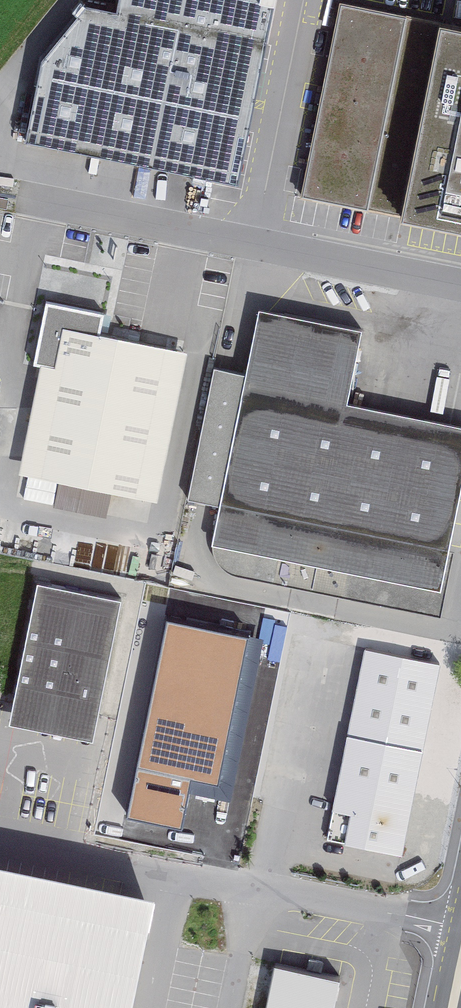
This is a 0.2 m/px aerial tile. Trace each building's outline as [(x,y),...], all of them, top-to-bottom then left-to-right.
[(43,52),(27,138),(238,177),(272,0),(128,0),(127,7),(92,1),(43,52)] [(443,24),(346,3),(308,192),(406,209),(443,24)] [(443,24),(406,209),(460,219),(460,28),(443,24)] [(149,503),(180,355),(94,337),(98,317),(39,305),(26,365),(32,366),(10,474),(149,503)] [(356,333),(252,311),(204,542),(431,589),(460,444),(460,430),(341,405),(356,333)] [(111,601),(28,584),(0,720),(0,725),(82,741),(111,601)] [(248,638),(168,622),(127,820),(180,831),(191,779),(218,785),(248,638)] [(432,666),(358,651),(324,814),(342,818),(337,845),(393,857),(432,666)] [(151,912),(118,905),(0,880),(0,1007),(131,1007),(151,912)] [(328,980),(271,968),(262,1007),(322,1007),(328,980)]
